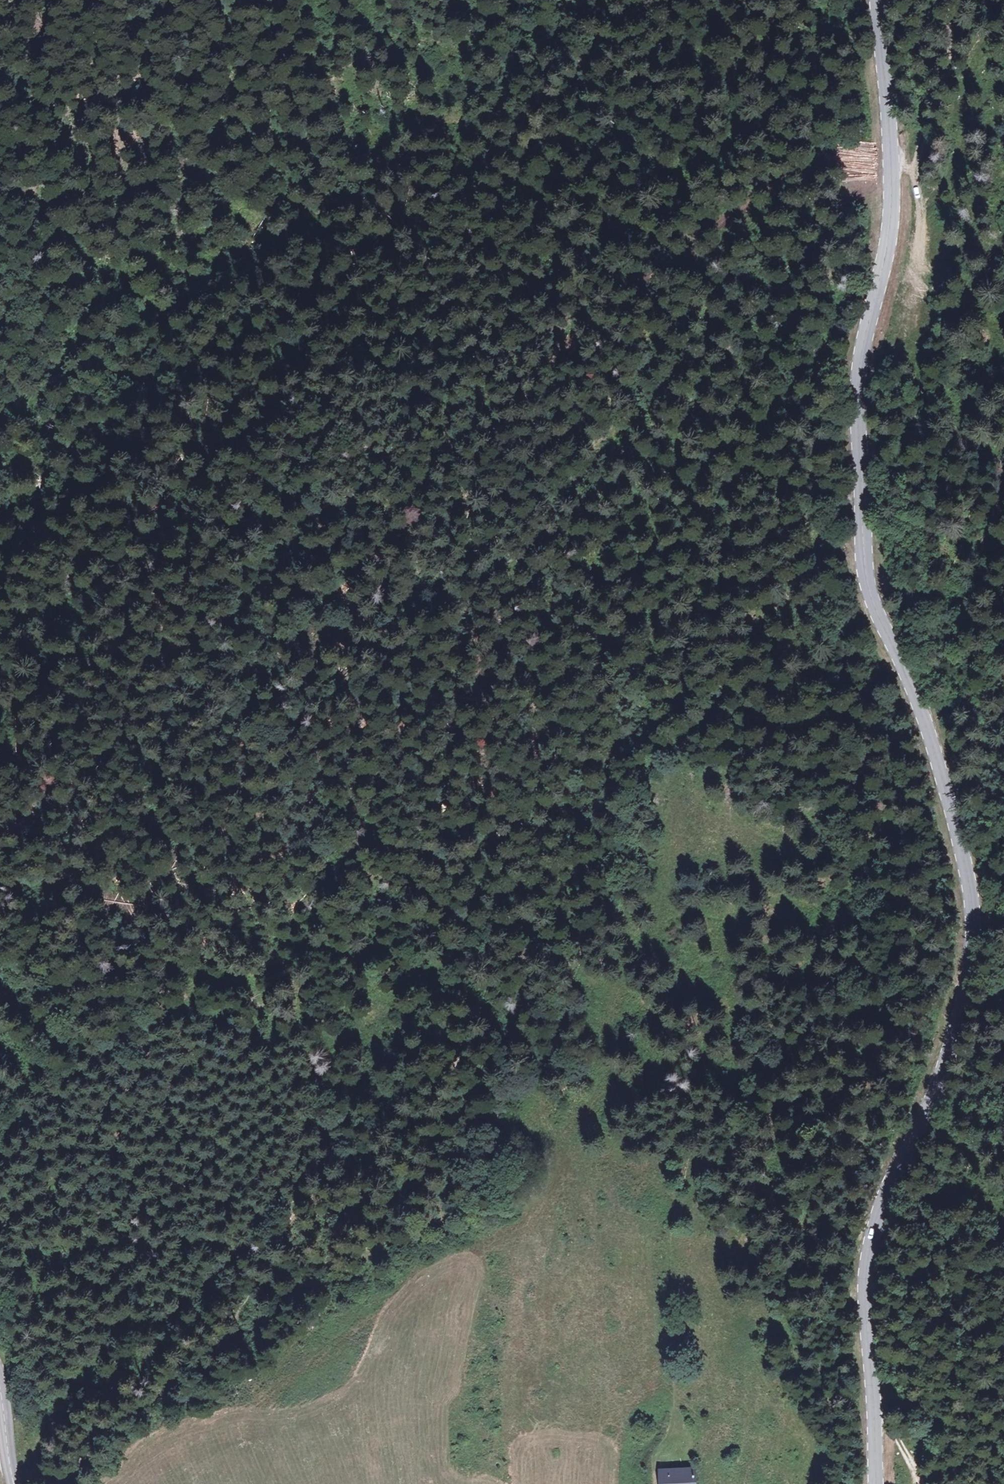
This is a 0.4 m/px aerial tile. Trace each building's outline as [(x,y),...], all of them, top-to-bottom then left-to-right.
[(654,1473),(654,1483),(692,1483),(692,1472),(654,1473)]
